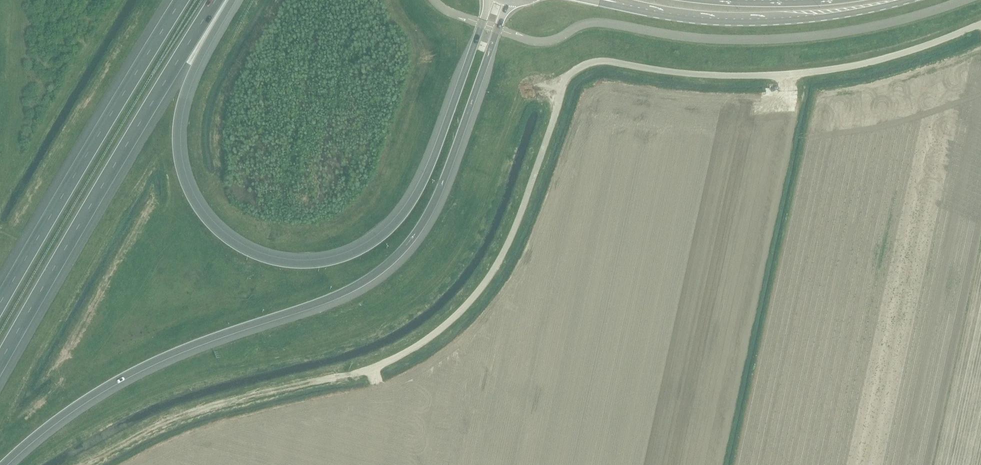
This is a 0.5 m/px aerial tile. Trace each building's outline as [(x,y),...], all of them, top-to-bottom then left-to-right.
[(85,178),(78,190),(82,192),(89,180),(85,178)]
